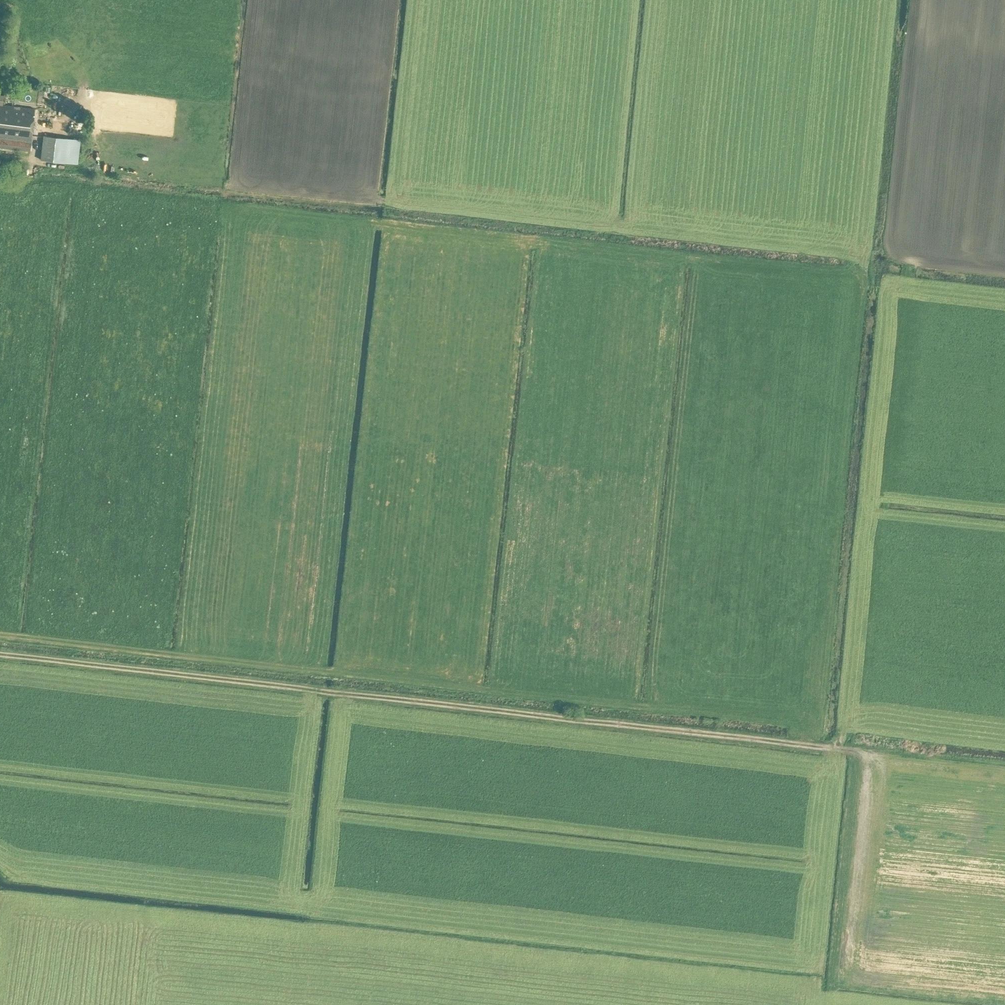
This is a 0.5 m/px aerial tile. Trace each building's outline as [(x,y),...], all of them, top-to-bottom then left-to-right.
[(30,152),(35,109),(0,105),(0,148),(30,152)] [(82,121),(72,120),(71,131),(82,132),(82,121)] [(43,135),(40,159),(64,162),(67,138),(43,135)]
